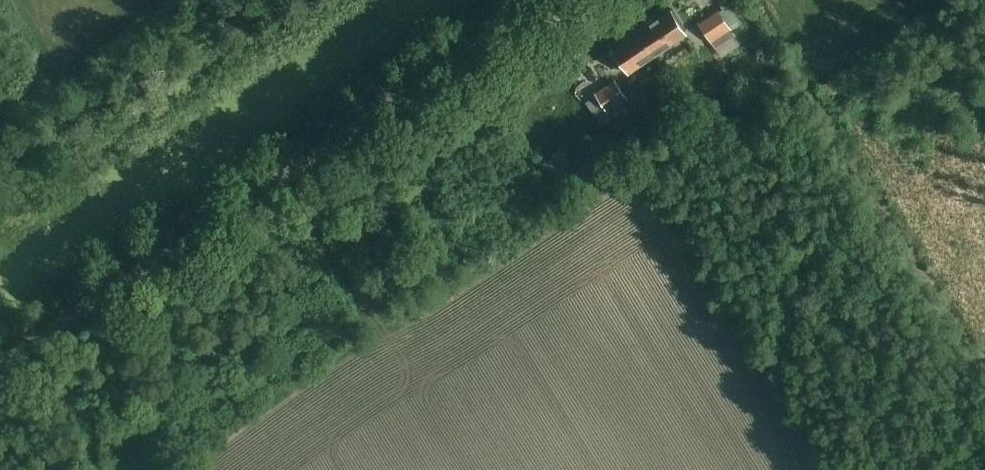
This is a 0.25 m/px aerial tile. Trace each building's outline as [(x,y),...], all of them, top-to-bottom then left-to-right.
[(718,8),(698,22),(715,48),(735,34),(733,30),(720,12),(718,8)] [(638,29),(656,56),(687,35),(671,11),(653,23),(651,20),(638,29)] [(629,73),(656,56),(638,29),(611,46),(629,73)] [(758,86),(765,95),(779,86),(772,76),(758,86)] [(613,78),(594,92),(612,118),(624,109),(622,105),(629,101),(613,78)] [(559,143),(533,154),(538,165),(564,154),(559,143)]
